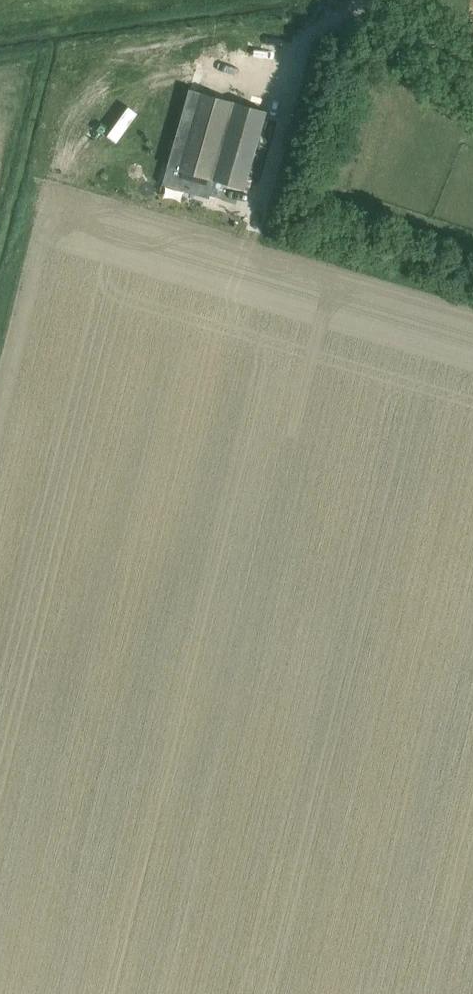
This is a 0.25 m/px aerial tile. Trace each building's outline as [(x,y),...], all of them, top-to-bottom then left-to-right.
[(215,181),(245,190),(268,113),(192,90),(169,168),(215,181)] [(168,167),(163,185),(210,199),(215,181),(169,168),(168,167)]
